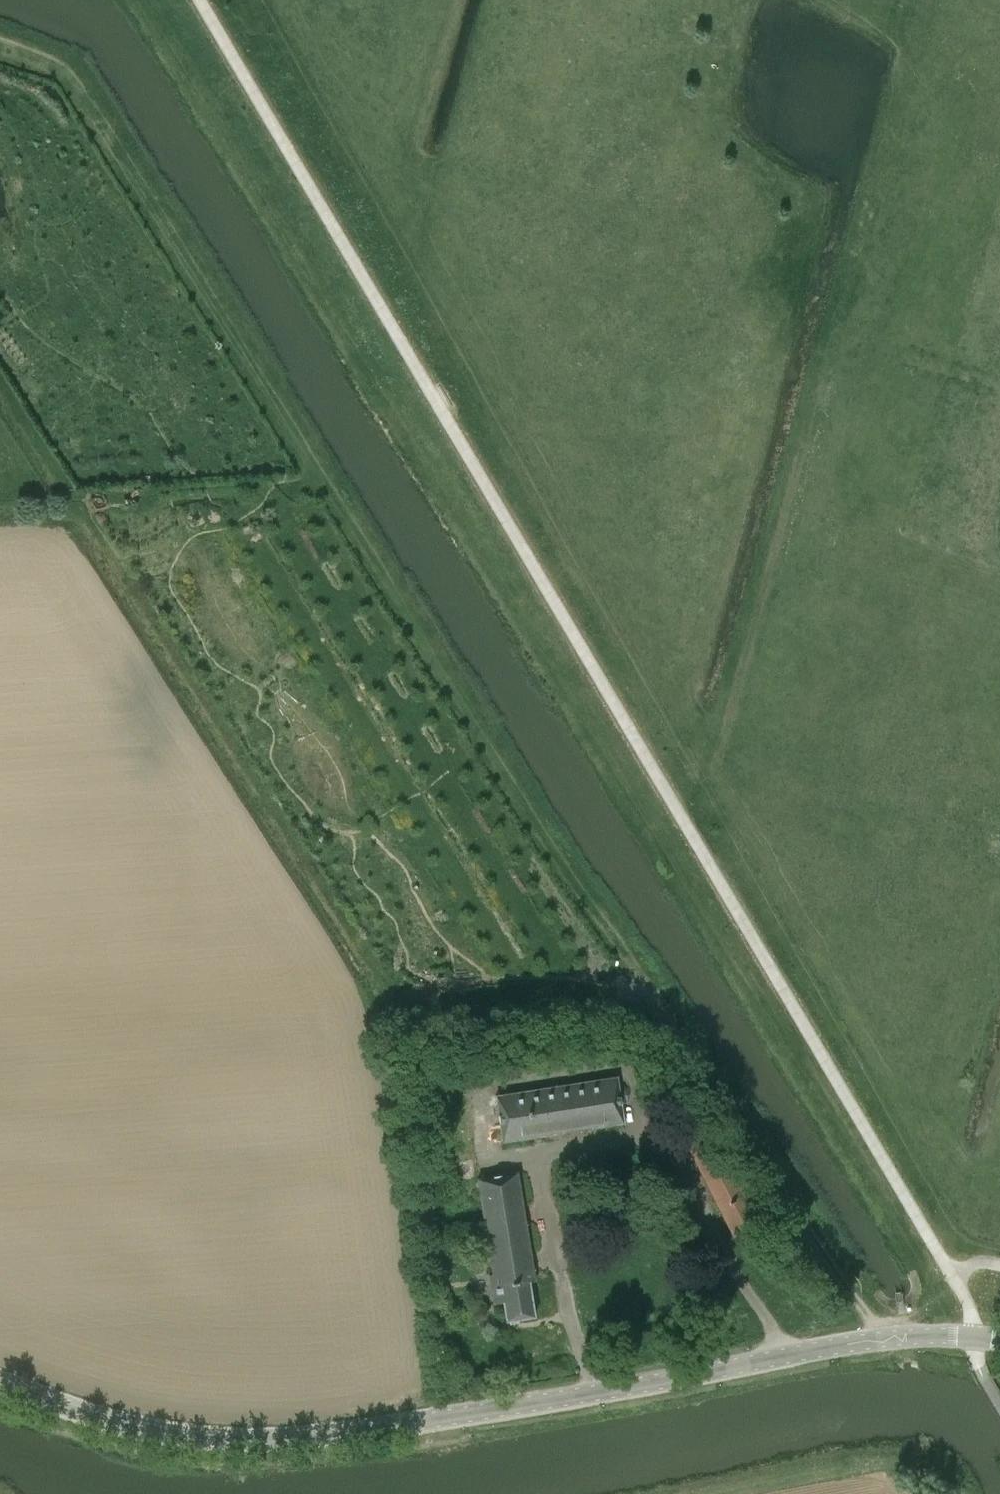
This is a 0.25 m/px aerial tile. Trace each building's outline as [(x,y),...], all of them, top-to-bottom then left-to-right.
[(503,1143),(625,1124),(618,1076),(496,1096),(503,1143)] [(734,1236),(760,1223),(712,1128),(685,1142),(734,1236)] [(503,1302),(506,1321),(535,1316),(529,1282),(535,1281),(518,1175),(478,1181),(493,1275),(489,1275),(494,1303),(503,1302)]
